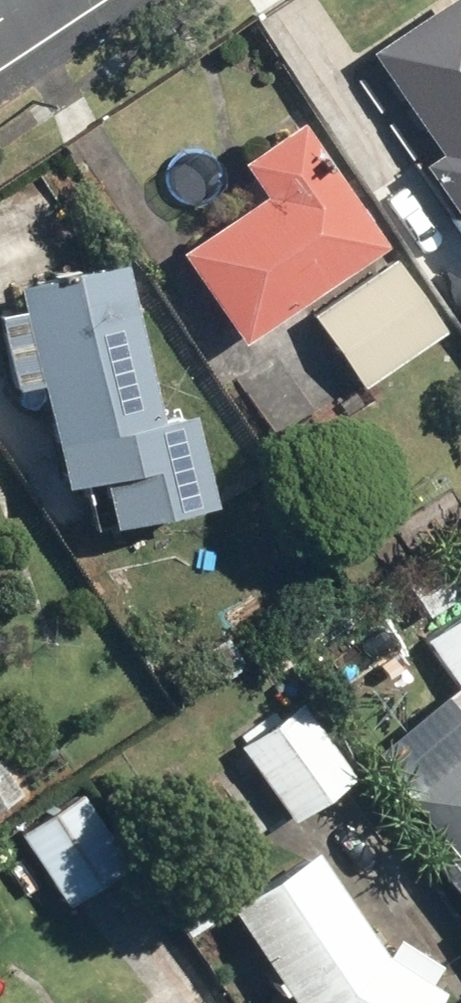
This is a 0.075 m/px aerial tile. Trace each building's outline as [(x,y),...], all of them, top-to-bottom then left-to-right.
[(453,0),(451,0),(360,59),(424,157),(407,168),(453,239),(460,234),(460,12),(453,0)] [(251,200),(162,263),(223,349),(368,245),(354,226),(365,218),(349,196),(343,200),(288,124),(227,167),(251,200)] [(439,334),(394,264),(306,321),(350,390),(439,334)] [(33,501),(72,497),(77,539),(189,526),(177,424),(140,429),(122,277),(8,290),(11,314),(0,315),(0,391),(20,388),(33,501)] [(340,398),(311,351),(244,394),(273,441),(340,398)] [(397,591),(425,626),(460,596),(460,555),(453,545),(397,591)] [(421,638),(460,695),(460,610),(421,638)] [(293,702),(231,743),(287,828),(349,786),(293,702)] [(450,726),(399,770),(418,791),(394,813),(460,889),(460,739),(450,726)] [(0,756),(0,813),(30,794),(4,753),(0,756)] [(75,798),(12,840),(58,910),(121,868),(75,798)] [(367,960),(302,862),(215,920),(271,1002),(419,1002),(424,996),(367,960)] [(448,938),(460,953),(460,927),(448,938)]
